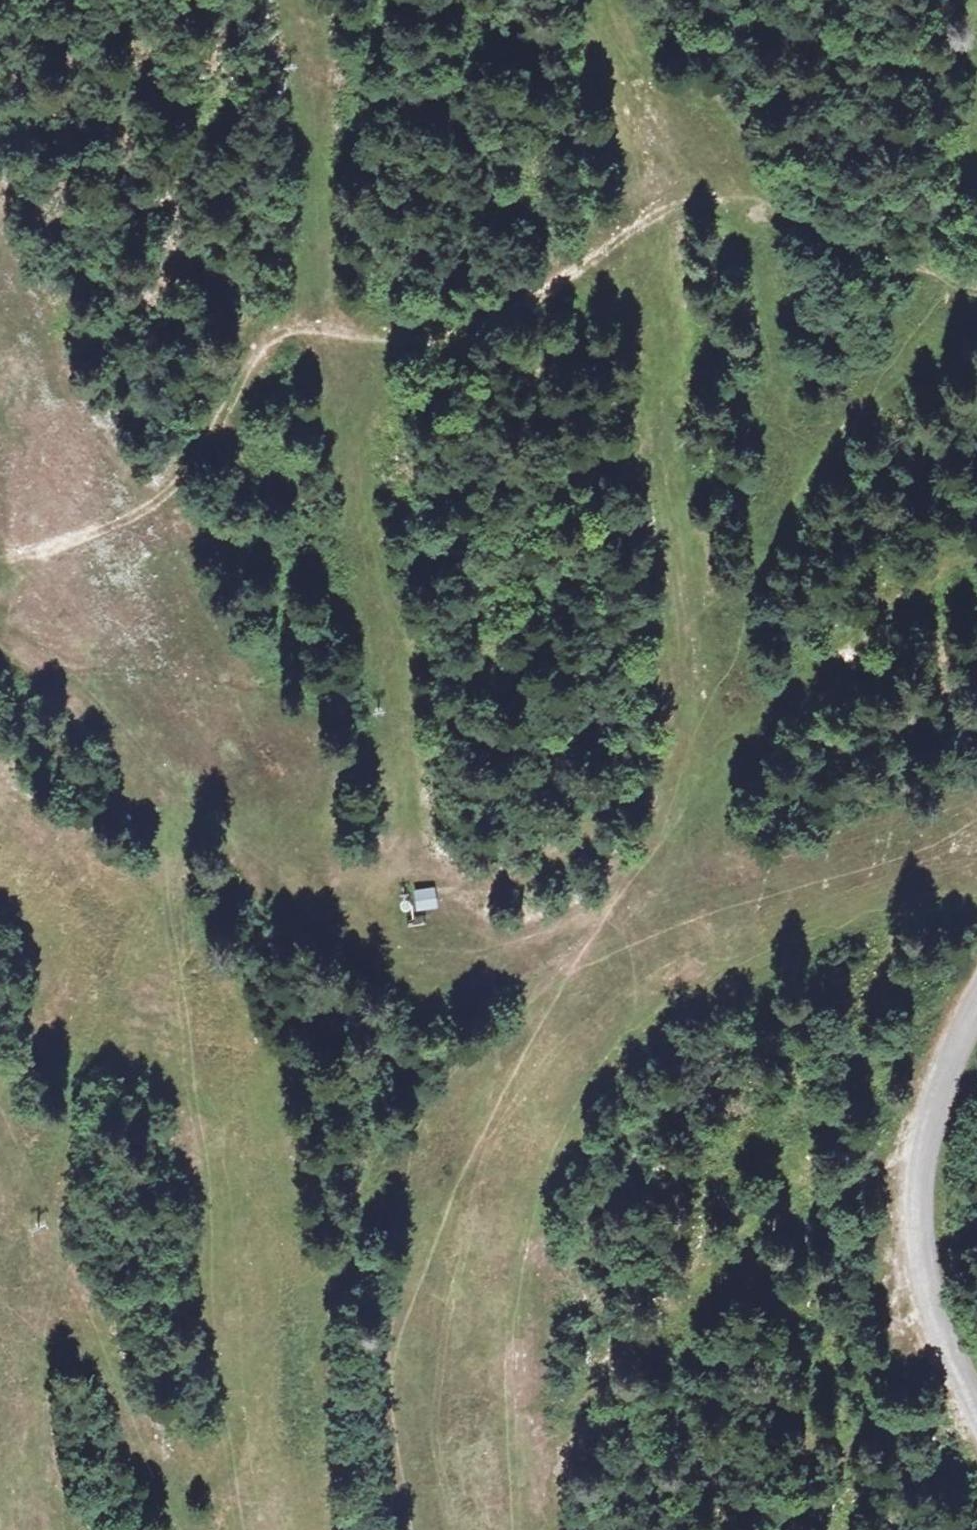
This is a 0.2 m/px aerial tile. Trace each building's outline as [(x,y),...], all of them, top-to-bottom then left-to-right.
[(436,893),(415,894),(416,915),(438,914),(436,893)]
